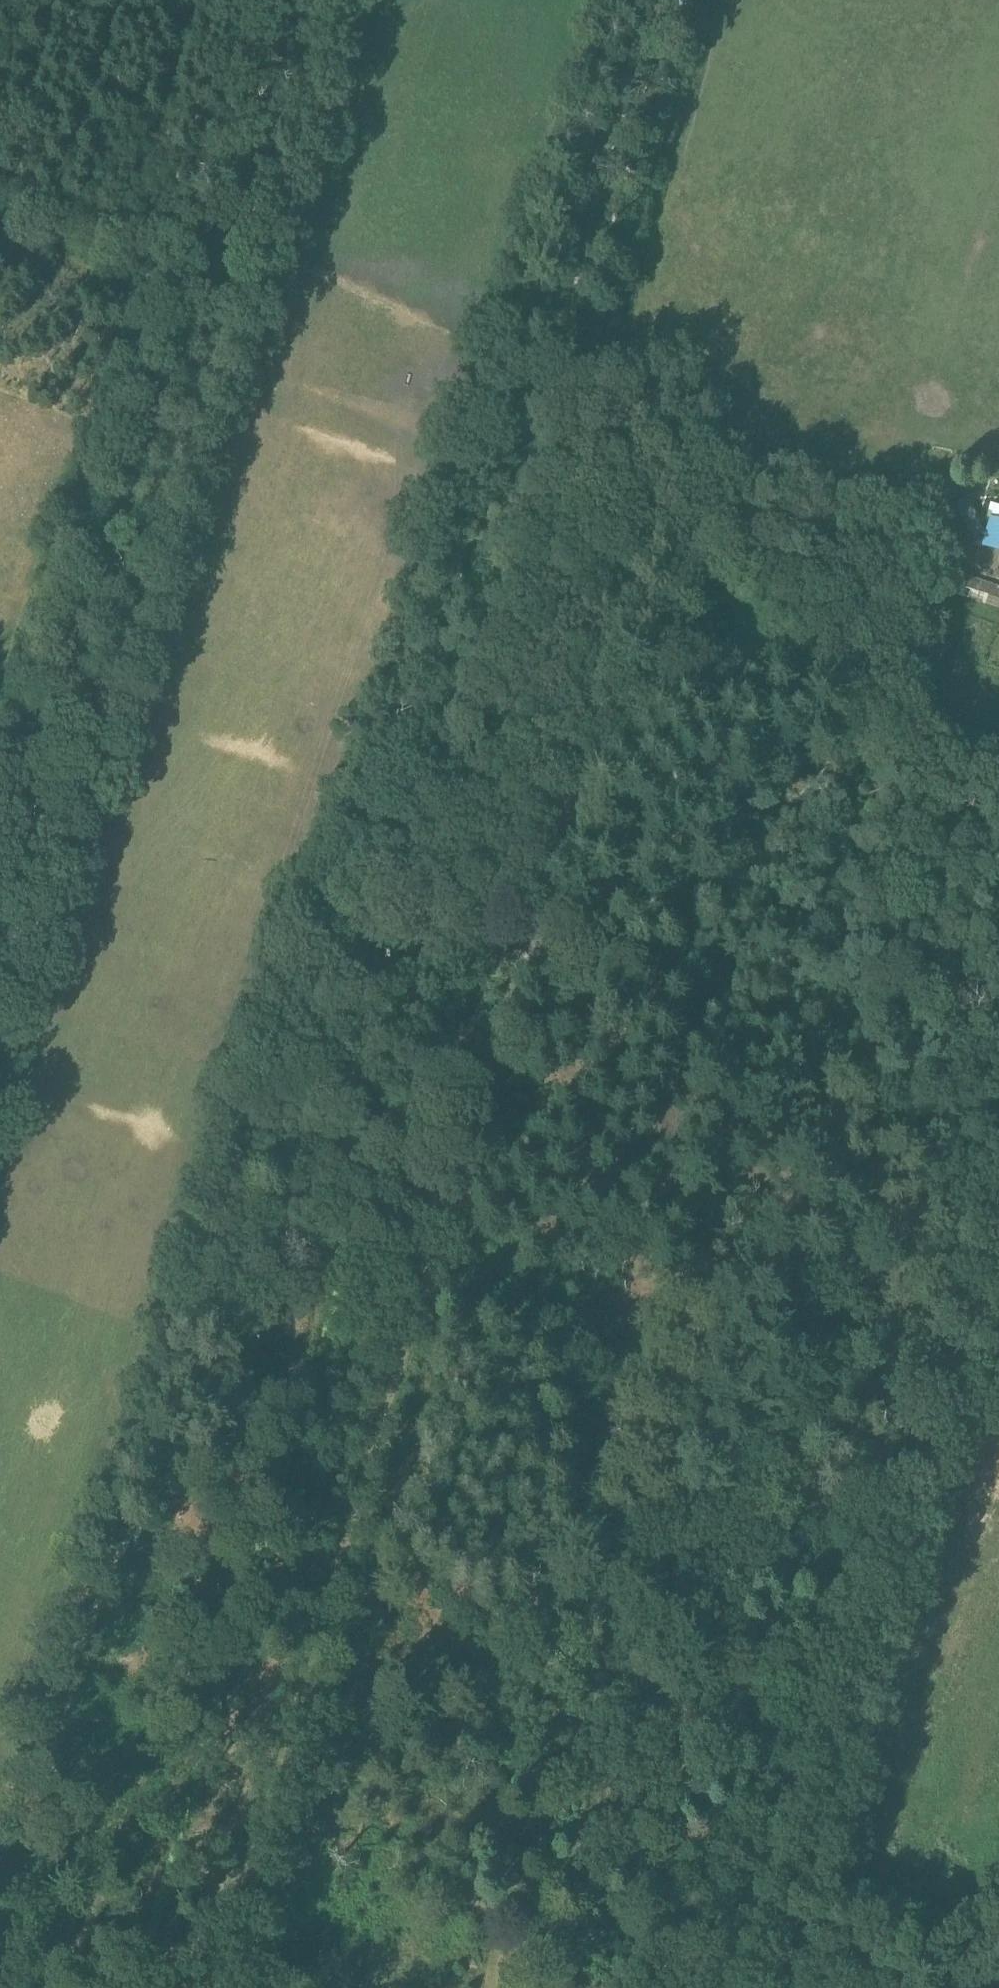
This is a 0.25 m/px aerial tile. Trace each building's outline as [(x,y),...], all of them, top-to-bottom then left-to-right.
[(978,517),(970,498),(958,504),(970,531),(987,524),(983,515),(978,517)] [(998,572),(998,570),(998,520),(992,518),(983,548),(955,540),(950,559),(975,566),(998,572)] [(975,566),(974,569),(963,565),(960,573),(950,570),(943,589),(953,593),(953,594),(998,610),(998,586),(990,583),(992,575),(997,577),(998,572),(975,566)]
